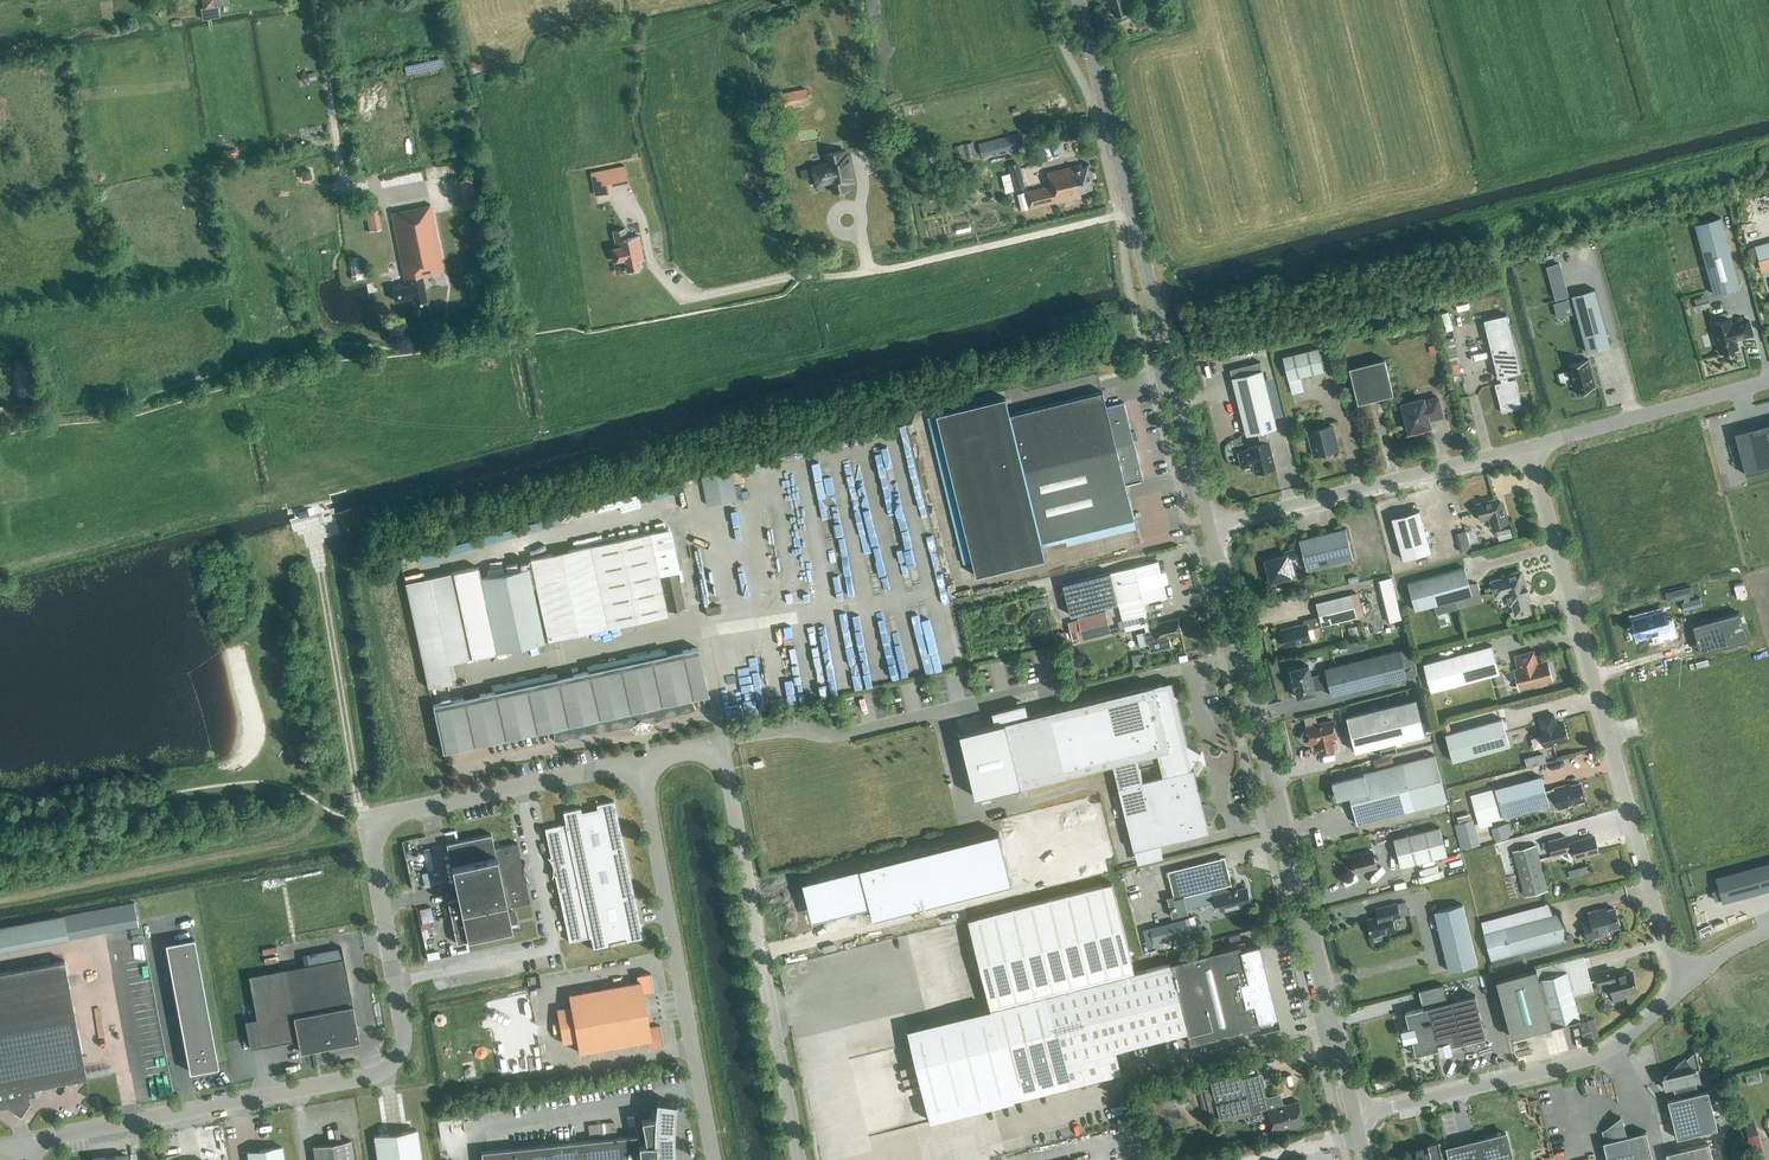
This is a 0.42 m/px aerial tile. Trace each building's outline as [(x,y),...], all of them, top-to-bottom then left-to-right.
[(220,18),(217,0),(202,0),(203,8),(200,8),(202,20),(220,18)] [(1116,17),(1128,14),(1126,8),(1130,7),(1128,0),(1129,0),(1112,0),(1116,17)] [(309,82),(308,73),(301,74),(302,83),(309,82)] [(786,110),(810,105),(806,88),(782,93),(786,110)] [(983,155),(1025,145),(1022,133),(980,144),(983,155)] [(240,145),(239,135),(232,137),(234,146),(240,145)] [(977,157),(973,142),(964,144),(968,159),(977,157)] [(967,159),(964,144),(954,146),(958,161),(967,159)] [(954,162),(950,147),(941,150),(945,165),(954,162)] [(224,153),(226,164),(238,162),(236,149),(223,151),(224,153)] [(854,181),(848,154),(845,155),(844,151),(826,155),(828,164),(812,167),(816,185),(832,182),(834,193),(848,190),(846,183),(854,181)] [(1025,187),(1022,175),(1019,163),(1008,166),(1014,190),(1025,187)] [(1093,190),(1087,166),(1082,168),(1081,164),(1047,173),(1050,186),(1025,193),(1029,209),(1087,195),(1086,191),(1093,190)] [(595,196),(611,192),(610,186),(628,182),(625,165),(590,173),(595,196)] [(464,209),(477,205),(471,180),(458,182),(464,209)] [(427,302),(422,276),(444,272),(431,206),(392,213),(406,286),(392,289),(395,301),(412,298),(414,305),(427,302)] [(382,229),(378,210),(366,212),(369,231),(382,229)] [(1713,294),(1739,287),(1720,218),(1694,225),(1713,294)] [(626,236),(624,227),(612,229),(615,245),(609,246),(612,261),(624,258),(626,270),(639,268),(638,261),(643,260),(638,236),(638,233),(626,236)] [(389,289),(388,282),(380,284),(381,291),(389,289)] [(1595,289),(1571,296),(1587,353),(1610,347),(1595,289)] [(1698,309),(1711,306),(1709,293),(1695,296),(1698,309)] [(1571,298),(1553,303),(1557,317),(1575,313),(1571,298)] [(1508,381),(1507,376),(1521,373),(1506,314),(1483,320),(1498,378),(1500,378),(1501,382),(1494,384),(1501,413),(1522,408),(1515,379),(1508,381)] [(1731,325),(1729,319),(1712,324),(1715,334),(1713,335),(1716,343),(1717,343),(1720,353),(1737,348),(1735,339),(1742,337),(1752,335),(1748,320),(1731,325)] [(1444,340),(1453,376),(1460,374),(1457,360),(1459,359),(1453,338),(1444,340)] [(1288,380),(1324,371),(1318,348),(1283,357),(1288,380)] [(493,359),(480,361),(481,368),(494,366),(493,359)] [(1358,404),(1393,395),(1385,359),(1349,368),(1358,404)] [(1588,360),(1568,365),(1575,393),(1596,387),(1588,360)] [(1260,362),(1230,369),(1232,378),(1246,436),(1258,433),(1261,444),(1248,447),(1250,452),(1238,455),(1241,469),(1253,466),(1255,474),(1275,469),(1269,442),(1268,442),(1265,431),(1277,428),(1262,370),(1260,362)] [(1104,392),(1010,415),(1006,398),(935,415),(975,576),(1045,559),(1041,542),(1134,519),(1126,484),(1143,480),(1133,440),(1138,439),(1136,430),(1131,431),(1124,402),(1107,406),(1104,392)] [(1442,417),(1437,397),(1436,397),(1437,398),(1424,401),(1423,399),(1402,404),(1410,435),(1405,436),(1405,437),(1426,432),(1426,431),(1424,431),(1424,428),(1430,427),(1428,420),(1441,416),(1441,418),(1442,417)] [(1745,475),(1768,468),(1768,424),(1734,434),(1745,475)] [(1331,455),(1330,451),(1337,449),(1331,426),(1309,432),(1315,455),(1321,453),(1322,457),(1331,455)] [(734,470),(702,474),(706,503),(738,499),(734,470)] [(1508,523),(1503,503),(1496,498),(1476,504),(1480,521),(1489,519),(1491,527),(1508,523)] [(319,505),(307,508),(309,514),(321,511),(319,505)] [(1403,560),(1431,552),(1419,511),(1392,518),(1403,560)] [(270,515),(264,516),(267,526),(273,524),(270,515)] [(1353,559),(1346,528),(1299,540),(1301,547),(1289,550),(1287,553),(1263,559),(1269,583),(1294,577),(1290,560),(1304,557),(1307,570),(1353,559)] [(1471,550),(1466,532),(1455,534),(1460,553),(1471,550)] [(547,641),(608,628),(667,615),(649,533),(530,559),(547,641)] [(1123,620),(1147,614),(1144,602),(1167,596),(1158,561),(1063,585),(1071,616),(1119,604),(1123,620)] [(496,652),(544,641),(528,567),(480,577),(496,652)] [(454,688),(448,663),(493,653),(474,568),(406,582),(429,687),(431,686),(434,698),(462,692),(461,687),(454,688)] [(1464,568),(1407,584),(1415,611),(1434,606),(1436,614),(1457,609),(1482,602),(1477,584),(1470,586),(1464,568)] [(669,612),(686,608),(677,571),(661,575),(669,612)] [(1525,586),(1521,572),(1503,577),(1503,579),(1492,582),(1496,596),(1507,593),(1510,604),(1512,604),(1516,615),(1529,611),(1526,600),(1528,599),(1527,593),(1525,585),(1525,586)] [(1380,578),(1390,621),(1403,618),(1393,575),(1380,578)] [(1693,595),(1691,587),(1666,593),(1668,602),(1684,598),(1685,602),(1681,603),(1683,611),(1702,606),(1700,598),(1689,601),(1688,597),(1693,595)] [(1285,647),(1310,641),(1308,629),(1322,626),(1357,617),(1351,594),(1316,603),(1319,617),(1303,621),(1304,624),(1281,630),(1285,647)] [(1658,604),(1627,612),(1632,632),(1645,629),(1647,639),(1672,632),(1667,614),(1661,616),(1658,604)] [(1688,633),(1690,632),(1693,646),(1740,634),(1733,605),(1701,613),(1700,612),(1683,616),(1688,633)] [(1082,638),(1083,640),(1111,633),(1106,612),(1078,619),(1078,621),(1069,623),(1074,641),(1082,638)] [(1177,618),(1144,626),(1146,631),(1144,634),(1146,643),(1149,645),(1150,650),(1153,649),(1153,652),(1169,648),(1169,645),(1171,645),(1169,637),(1182,634),(1177,618)] [(1061,641),(1068,639),(1066,631),(1059,633),(1061,641)] [(1349,651),(1367,647),(1365,639),(1347,643),(1349,651)] [(1492,645),(1423,664),(1431,692),(1499,673),(1492,645)] [(625,728),(640,722),(656,722),(664,718),(672,717),(679,714),(687,713),(695,709),(690,699),(708,695),(697,648),(432,705),(442,752),(554,728),(554,740),(562,740),(569,737),(578,737),(584,733),(593,733),(601,731),(609,731),(617,728),(625,728)] [(1400,649),(1324,668),(1331,697),(1407,678),(1400,649)] [(1538,663),(1535,650),(1513,656),(1517,668),(1513,669),(1519,690),(1553,681),(1548,660),(1538,663)] [(1317,694),(1312,676),(1309,664),(1289,669),(1292,679),(1291,680),(1293,689),(1294,689),(1297,699),(1317,694)] [(1187,744),(1177,700),(1179,696),(1175,694),(1172,682),(960,735),(976,798),(1113,763),(1134,850),(1209,832),(1206,821),(1214,809),(1204,803),(1202,804),(1193,769),(1190,769),(1201,752),(1187,744)] [(1355,752),(1425,735),(1416,699),(1347,717),(1355,752)] [(1556,726),(1553,714),(1539,718),(1542,730),(1541,730),(1545,746),(1568,740),(1563,724),(1556,726)] [(1452,762),(1509,746),(1502,719),(1445,734),(1452,762)] [(1334,750),(1331,739),(1337,738),(1332,721),(1306,727),(1307,731),(1304,731),(1302,733),(1301,736),(1301,739),(1304,741),(1307,741),(1309,741),(1310,744),(1317,743),(1320,754),(1334,750)] [(1393,753),(1384,756),(1387,765),(1396,762),(1393,753)] [(1447,801),(1435,755),(1363,773),(1363,774),(1332,783),(1336,799),(1349,796),(1357,824),(1447,801)] [(1545,792),(1541,777),(1470,796),(1479,829),(1492,825),(1491,820),(1548,805),(1549,808),(1559,808),(1559,809),(1575,804),(1575,803),(1584,801),(1584,797),(1585,795),(1584,791),(1582,790),(1580,783),(1563,788),(1563,786),(1554,789),(1545,792)] [(643,939),(614,801),(596,804),(597,808),(581,812),(580,808),(563,812),(565,824),(544,828),(551,857),(549,858),(548,857),(547,857),(550,860),(552,865),(553,869),(552,874),(552,876),(551,877),(552,878),(553,876),(555,876),(569,942),(590,937),(592,950),(610,946),(609,942),(625,939),(626,943),(643,939)] [(1473,819),(1455,824),(1461,848),(1479,844),(1473,819)] [(1503,825),(1492,829),(1495,840),(1507,837),(1503,825)] [(1401,867),(1447,856),(1440,828),(1393,839),(1401,867)] [(816,933),(1012,883),(999,833),(803,882),(816,933)] [(494,848),(491,834),(446,844),(458,898),(447,900),(456,943),(512,931),(507,907),(530,902),(526,882),(527,881),(529,883),(529,882),(526,878),(523,873),(523,867),(525,861),(524,861),(523,864),(521,863),(517,843),(494,848)] [(1566,836),(1547,841),(1551,857),(1565,853),(1566,853),(1568,860),(1575,858),(1599,852),(1594,837),(1571,843),(1568,844),(1566,836)] [(1525,897),(1548,891),(1535,845),(1512,851),(1525,897)] [(1355,872),(1376,867),(1372,852),(1351,857),(1355,872)] [(1233,891),(1231,884),(1225,857),(1167,871),(1173,895),(1167,897),(1172,917),(1188,913),(1187,909),(1214,902),(1215,904),(1221,903),(1223,911),(1249,904),(1245,888),(1233,891)] [(1707,892),(1709,902),(1716,900),(1717,903),(1768,889),(1768,862),(1710,878),(1714,891),(1707,892)] [(1588,865),(1570,868),(1570,875),(1589,872),(1588,865)] [(421,873),(424,887),(435,885),(432,871),(421,873)] [(1112,883),(968,919),(991,1008),(907,1030),(930,1122),(1121,1073),(1116,1050),(1187,1032),(1191,1045),(1271,1025),(1269,1019),(1278,1017),(1268,976),(1267,976),(1260,947),(1241,952),(1240,946),(1134,973),(1112,883)] [(1371,937),(1395,931),(1392,919),(1409,914),(1406,901),(1376,909),(1378,916),(1366,919),(1371,937)] [(1449,971),(1477,964),(1463,905),(1434,912),(1449,971)] [(422,923),(433,921),(430,907),(419,909),(422,923)] [(1619,927),(1614,908),(1599,912),(1599,909),(1588,912),(1591,921),(1583,923),(1587,940),(1603,936),(1602,931),(1619,927)] [(1567,935),(1561,912),(1483,932),(1493,967),(1524,959),(1522,951),(1545,945),(1547,952),(1575,944),(1570,935),(1567,935)] [(68,939),(64,915),(0,926),(0,952),(68,939)] [(1153,943),(1188,934),(1185,919),(1149,927),(1153,943)] [(165,940),(189,1069),(217,1063),(193,935),(165,940)] [(1574,995),(1592,990),(1584,957),(1536,969),(1551,1026),(1580,1018),(1574,995)] [(284,969),(248,976),(256,1016),(256,1018),(261,1046),(298,1039),(300,1051),(359,1040),(343,958),(284,969)] [(86,1078),(64,961),(0,973),(0,1107),(7,1105),(14,1110),(18,1103),(30,1101),(29,1095),(35,1094),(34,1088),(86,1078)] [(1551,1026),(1536,969),(1496,980),(1511,1037),(1551,1026)] [(1614,977),(1611,969),(1596,973),(1600,986),(1609,983),(1614,1002),(1625,999),(1624,994),(1636,991),(1631,972),(1614,977)] [(648,1028),(642,994),(654,992),(650,973),(638,975),(639,981),(569,994),(571,1009),(557,1011),(563,1042),(577,1039),(580,1053),(650,1041),(651,1047),(663,1044),(660,1026),(648,1028)] [(1447,1002),(1443,985),(1418,991),(1423,1008),(1405,1013),(1409,1028),(1403,1029),(1406,1041),(1412,1040),(1415,1055),(1437,1050),(1437,1049),(1452,1045),(1452,1046),(1485,1037),(1475,995),(1447,1002)] [(1595,1017),(1581,1021),(1586,1040),(1601,1036),(1595,1017)] [(1700,1069),(1695,1051),(1695,1052),(1686,1060),(1685,1059),(1669,1072),(1670,1076),(1664,1077),(1666,1089),(1673,1087),(1676,1099),(1668,1100),(1677,1138),(1717,1129),(1708,1091),(1698,1093),(1695,1082),(1699,1081),(1697,1070),(1700,1069)] [(1213,1087),(1204,1089),(1210,1112),(1211,1119),(1220,1116),(1222,1120),(1248,1114),(1250,1120),(1270,1115),(1274,1131),(1304,1123),(1298,1101),(1283,1105),(1281,1093),(1269,1096),(1266,1095),(1264,1087),(1265,1086),(1262,1074),(1260,1075),(1242,1079),(1239,1068),(1210,1076),(1213,1087)] [(1717,1087),(1713,1071),(1706,1073),(1708,1082),(1709,1082),(1711,1089),(1717,1087)] [(1180,1098),(1176,1092),(1168,1097),(1172,1104),(1175,1102),(1174,1100),(1176,1099),(1177,1100),(1180,1098)] [(675,1104),(656,1101),(655,1113),(654,1120),(642,1120),(644,1142),(638,1143),(638,1136),(481,1152),(482,1159),(640,1159),(648,1158),(648,1159),(674,1159),(673,1159),(672,1141),(673,1122),(675,1104)] [(1603,1142),(1607,1159),(1653,1159),(1646,1131),(1625,1136),(1621,1118),(1603,1133),(1605,1141),(1603,1142)] [(417,1129),(373,1136),(377,1159),(422,1159),(417,1129)] [(1506,1133),(1465,1143),(1447,1148),(1448,1148),(1448,1150),(1441,1152),(1438,1141),(1427,1144),(1428,1149),(1416,1152),(1417,1158),(1415,1159),(1414,1157),(1414,1159),(1495,1159),(1511,1156),(1506,1133)] [(1760,1133),(1748,1137),(1754,1159),(1768,1159),(1765,1148),(1764,1148),(1760,1133)] [(351,1140),(313,1146),(315,1159),(354,1159),(351,1140)] [(1708,1143),(1666,1153),(1667,1159),(1713,1159),(1708,1143)] [(282,1147),(247,1152),(248,1159),(284,1159),(282,1147)]
